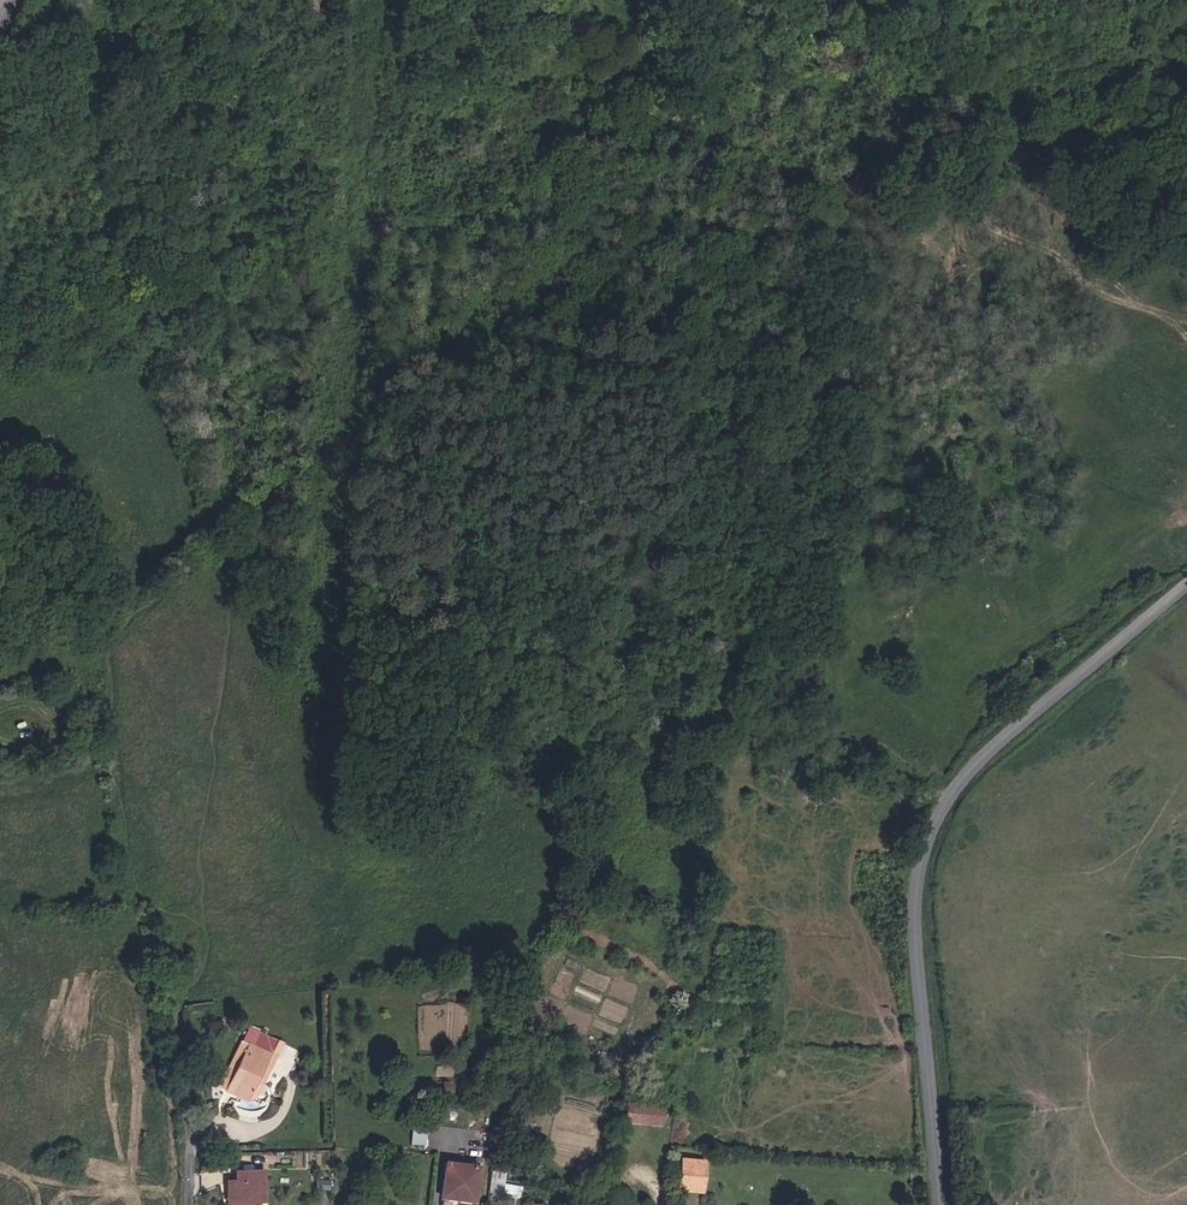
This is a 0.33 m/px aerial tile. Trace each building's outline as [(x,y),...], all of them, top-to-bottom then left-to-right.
[(253,1103),(280,1043),(246,1027),(239,1041),(270,1055),(249,1101),(253,1103)] [(249,1101),(270,1055),(239,1041),(218,1087),(249,1101)] [(660,1125),(662,1107),(626,1104),(624,1121),(660,1125)] [(702,1192),(704,1162),(681,1160),(679,1190),(702,1192)] [(474,1195),(478,1167),(445,1163),(440,1198),(453,1199),(454,1193),(474,1195)] [(258,1181),(264,1181),(263,1170),(234,1172),(235,1181),(230,1181),(231,1203),(231,1204),(259,1204),(259,1202),(258,1181)] [(491,1171),(490,1188),(502,1189),(504,1172),(491,1171)] [(473,1202),(474,1195),(454,1193),(453,1199),(473,1202)]
